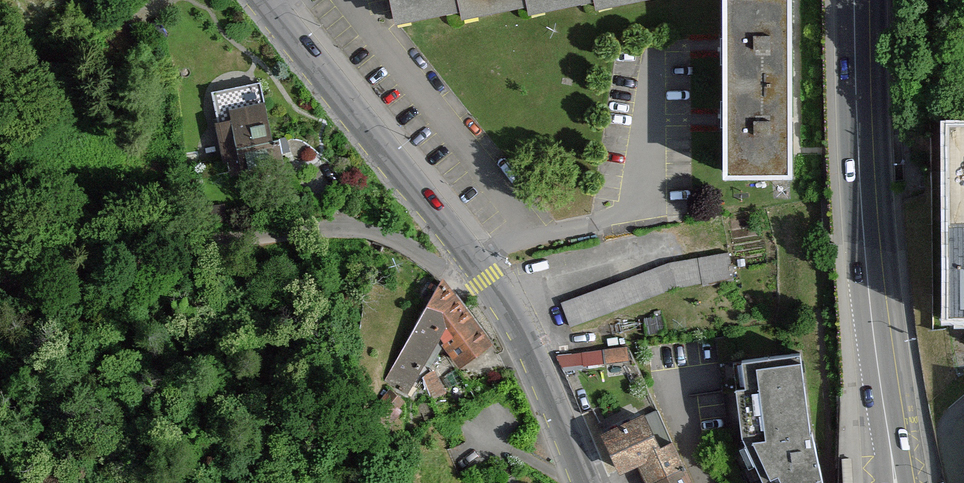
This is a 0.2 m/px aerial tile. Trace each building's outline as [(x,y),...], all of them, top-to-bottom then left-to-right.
[(400,30),(467,16),(463,0),(394,0),(400,30)] [(467,16),(467,24),(534,12),(532,0),(463,0),(467,16)] [(534,12),(535,15),(598,4),(598,0),(532,0),(534,12)] [(598,4),(600,14),(669,1),(669,0),(598,0),(598,4)] [(791,0),(728,0),(729,181),(792,181),(791,0)] [(281,167),(263,81),(213,91),(231,177),(281,167)] [(952,118),(952,314),(963,314),(963,118),(952,118)] [(669,261),(562,302),(571,325),(675,286),(733,277),(728,251),(669,261)] [(491,339),(440,275),(383,370),(411,386),(442,334),(464,361),(491,339)] [(630,342),(561,354),(564,371),(633,359),(630,342)] [(797,347),(736,355),(739,381),(729,382),(734,432),(759,482),(822,482),(805,430),(797,347)] [(660,447),(643,410),(596,431),(613,468),(633,459),(660,447)] [(674,440),(660,447),(633,459),(644,482),(694,482),(674,440)]
